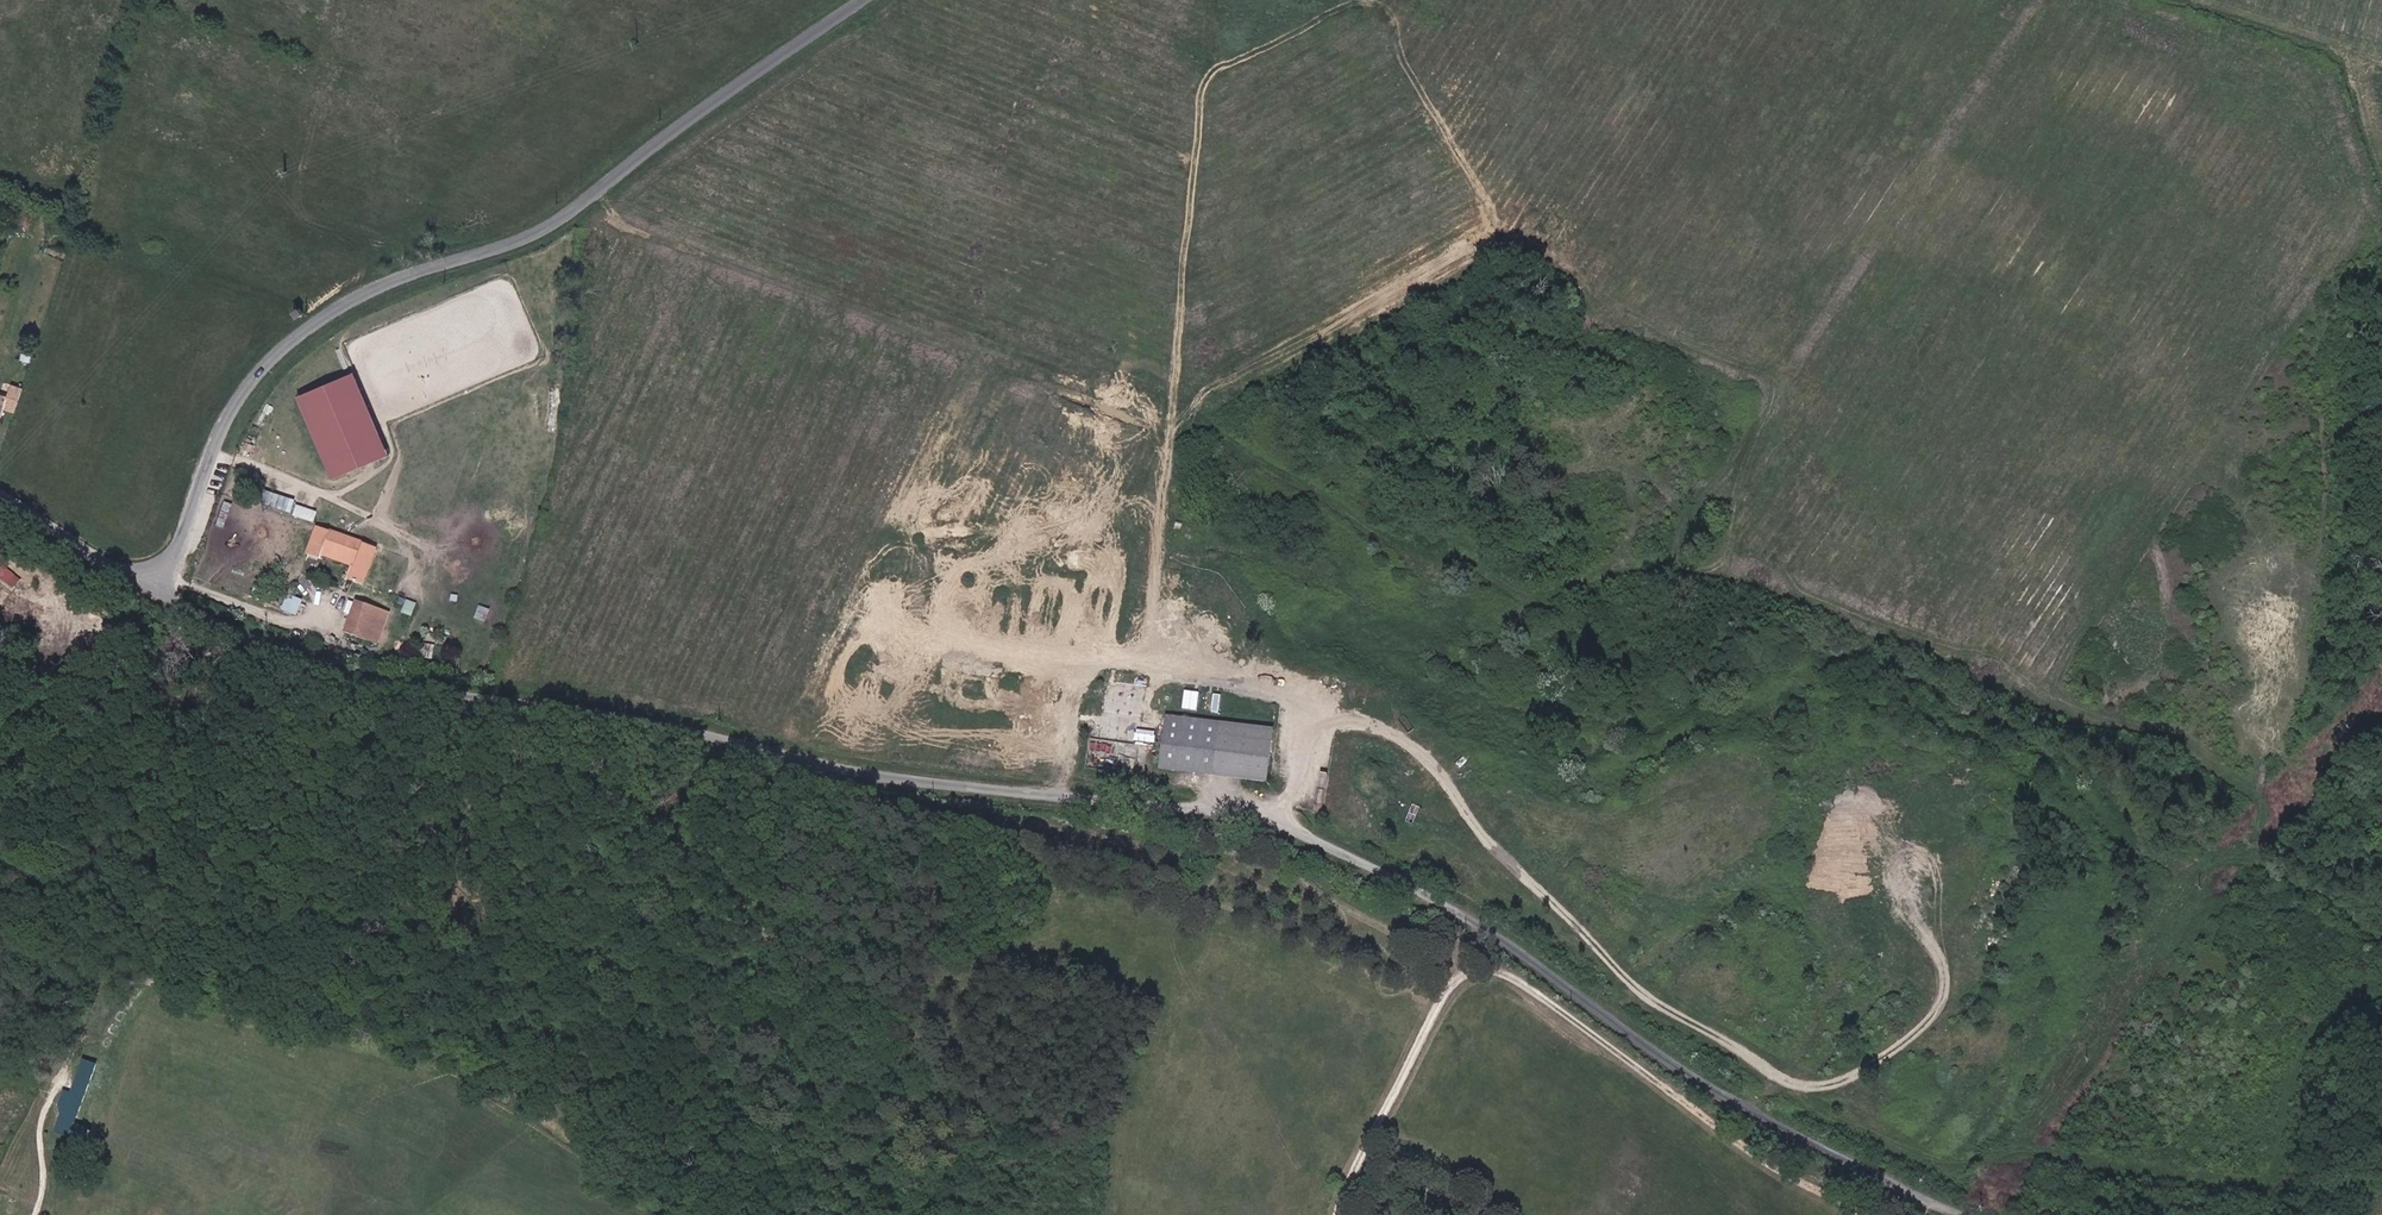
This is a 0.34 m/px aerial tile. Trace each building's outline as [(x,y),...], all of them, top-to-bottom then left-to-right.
[(354,371),(295,393),(328,478),(387,455),(354,371)] [(4,422),(10,397),(0,395),(0,420),(4,422)] [(262,489),(258,501),(291,513),(295,500),(262,489)] [(315,521),(318,511),(298,504),(295,514),(315,521)] [(326,584),(339,589),(355,544),(295,524),(282,558),(299,564),(302,558),(304,551),(334,561),(332,568),(326,584)] [(332,568),(334,561),(304,551),(302,558),(332,568)] [(24,574),(0,558),(0,577),(15,587),(24,574)] [(257,610),(272,614),(278,599),(262,594),(257,610)] [(323,631),(346,639),(359,607),(335,599),(323,631)] [(346,639),(356,643),(368,611),(359,607),(346,639)] [(452,619),(462,622),(465,611),(456,608),(452,619)] [(1184,690),(1182,708),(1200,709),(1202,691),(1184,690)] [(1222,712),(1224,694),(1206,692),(1204,711),(1222,712)] [(1270,769),(1271,763),(1273,740),(1275,730),(1166,714),(1163,756),(1252,767),(1270,769)] [(1251,783),(1268,784),(1270,769),(1252,767),(1251,783)] [(103,1073),(93,1069),(76,1106),(67,1102),(63,1110),(68,1113),(60,1130),(74,1135),(103,1073)]
